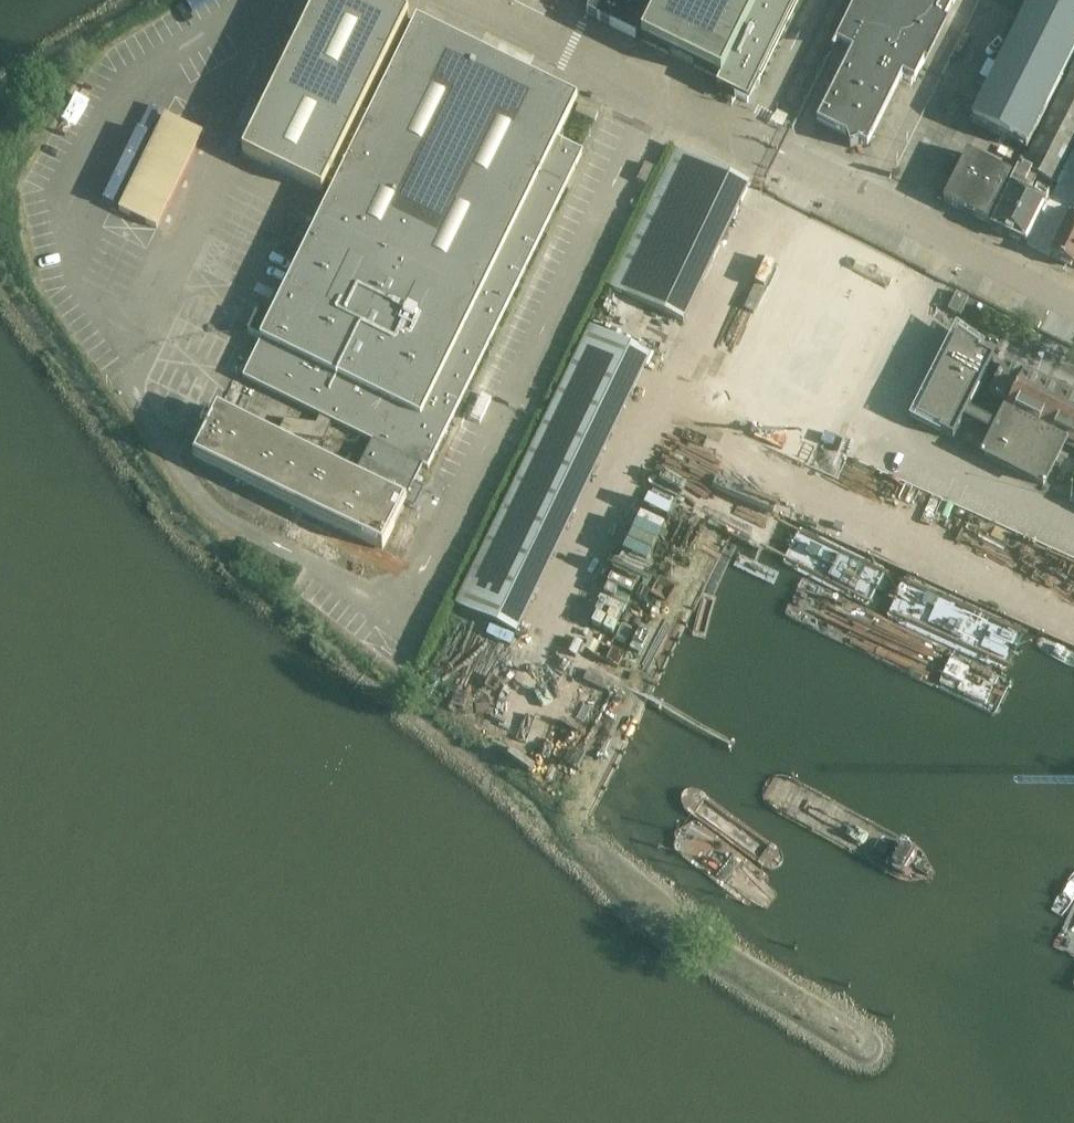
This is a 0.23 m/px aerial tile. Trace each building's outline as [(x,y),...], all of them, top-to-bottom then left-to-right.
[(240,147),(319,186),(405,10),(384,0),(311,0),(240,147)] [(654,0),(594,0),(587,15),(635,39),(654,0)] [(642,42),(720,81),(716,89),(749,104),(800,0),(663,0),(642,42)] [(817,123),(846,138),(849,149),(861,145),(867,148),(870,142),(903,77),(915,83),(925,64),(928,65),(949,24),(946,22),(956,0),(858,0),(836,44),(853,52),(817,123)] [(971,124),(1027,152),(1073,57),(1073,0),(1033,0),(971,124)] [(427,469),(583,149),(557,136),(577,95),(416,17),(241,378),(371,441),(355,475),(214,407),(191,455),(381,547),(421,466),(427,469)] [(1028,156),(1026,155),(1009,189),(1011,191),(992,229),(1025,245),(1046,204),(1029,196),(1037,178),(1055,187),(1073,149),(1073,66),(1028,156)] [(203,136),(201,135),(166,117),(119,212),(155,229),(157,230),(203,136)] [(678,149),(611,288),(682,322),(749,183),(678,149)] [(1011,176),(967,155),(943,203),(965,213),(964,215),(973,220),(974,218),(987,224),(1011,176)] [(637,182),(649,187),(657,171),(645,165),(637,182)] [(1073,212),(1050,258),(1073,269),(1073,213),(1073,212)] [(861,266),(782,431),(818,448),(898,284),(861,266)] [(968,300),(956,294),(948,311),(960,317),(968,300)] [(590,324),(454,605),(514,634),(651,353),(590,324)] [(979,353),(980,350),(958,336),(916,418),(941,431),(940,433),(953,440),(993,360),(979,353)] [(1005,366),(990,396),(1005,404),(1002,410),(1006,413),(984,456),(1043,486),(1065,442),(1073,446),(1073,400),(1005,366)] [(886,376),(870,409),(890,418),(905,385),(886,376)]
